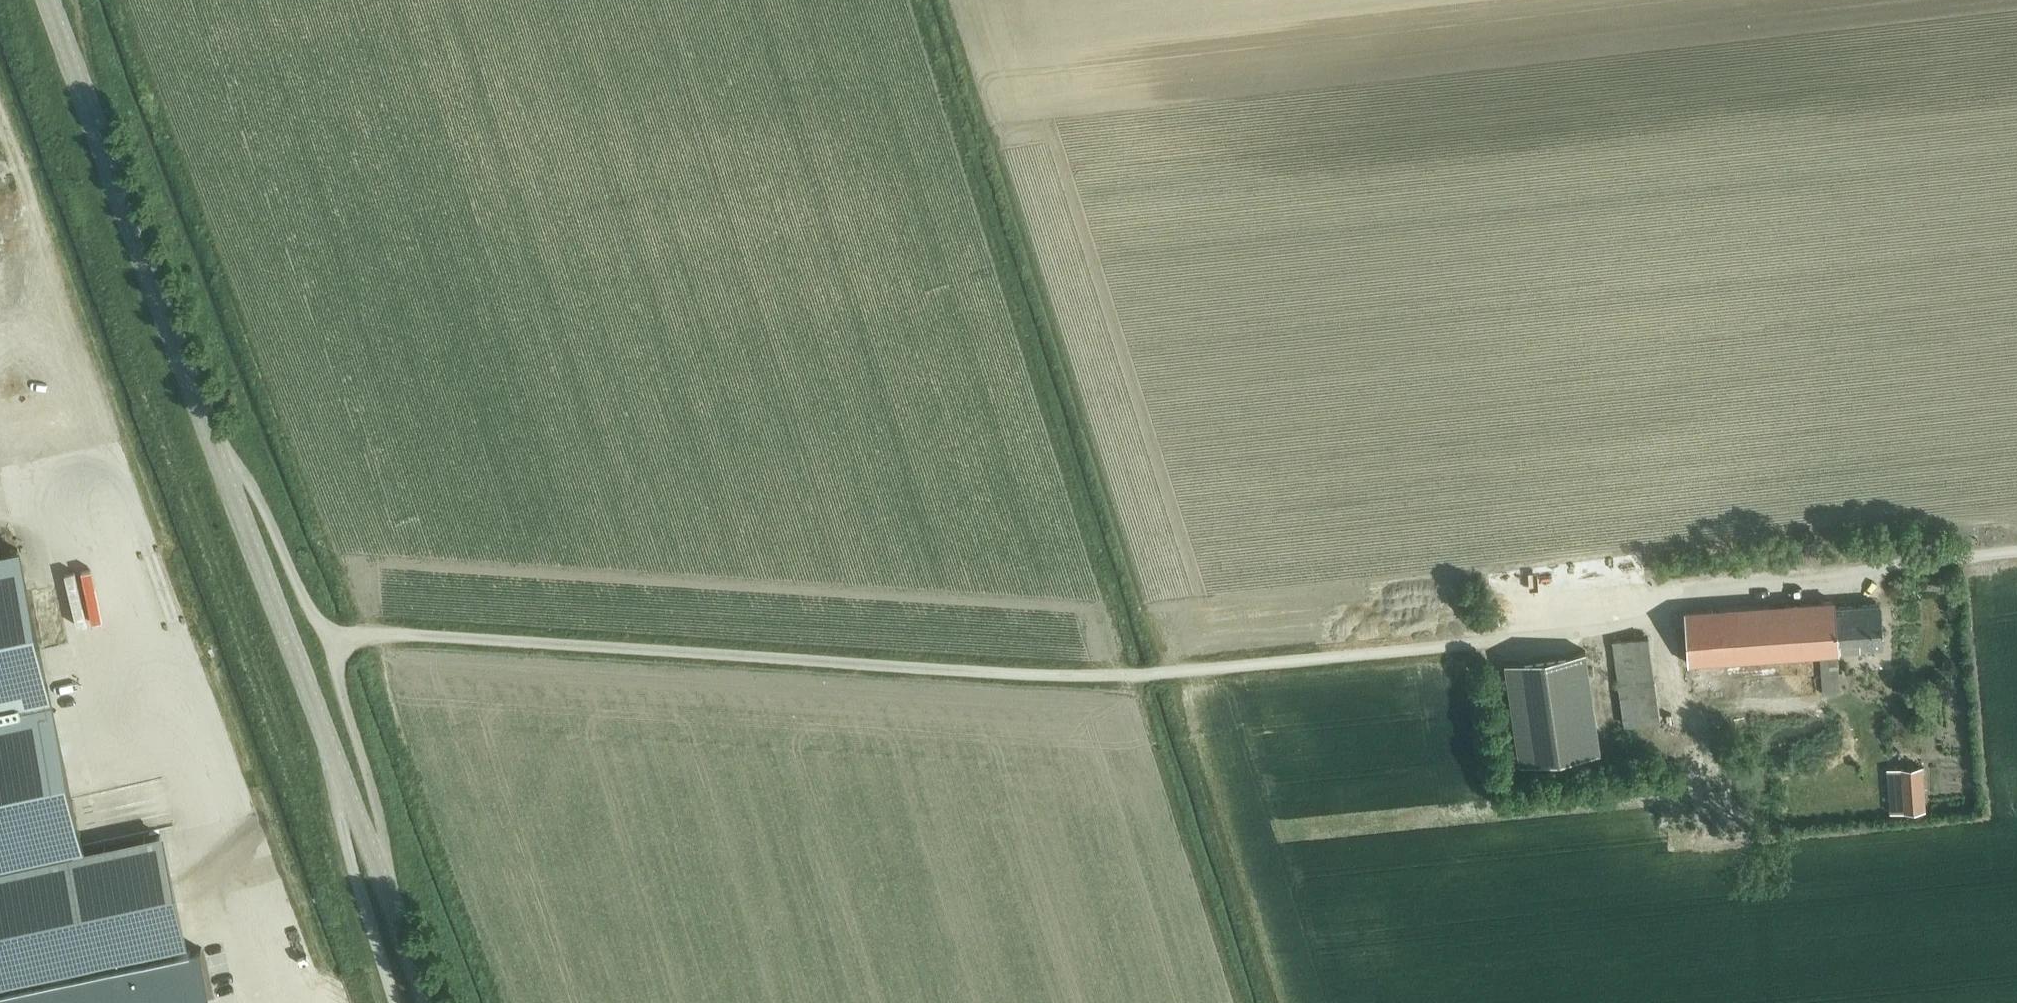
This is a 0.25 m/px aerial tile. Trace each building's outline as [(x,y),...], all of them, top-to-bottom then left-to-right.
[(0,551),(0,868),(82,851),(18,548),(0,551)] [(1682,609),(1683,611),(1686,660),(1837,651),(1836,648),(1881,645),(1878,602),(1833,605),(1833,600),(1682,609)] [(1624,723),(1658,718),(1646,635),(1612,640),(1624,723)] [(1504,661),(1519,762),(1601,750),(1586,648),(1504,661)] [(1821,693),(1838,692),(1836,656),(1818,657),(1821,693)] [(1901,810),(1923,808),(1920,766),(1898,768),(1901,810)] [(184,944),(160,834),(82,851),(0,868),(0,983),(184,944)] [(0,983),(0,1002),(213,1002),(200,940),(184,944),(0,983)]
